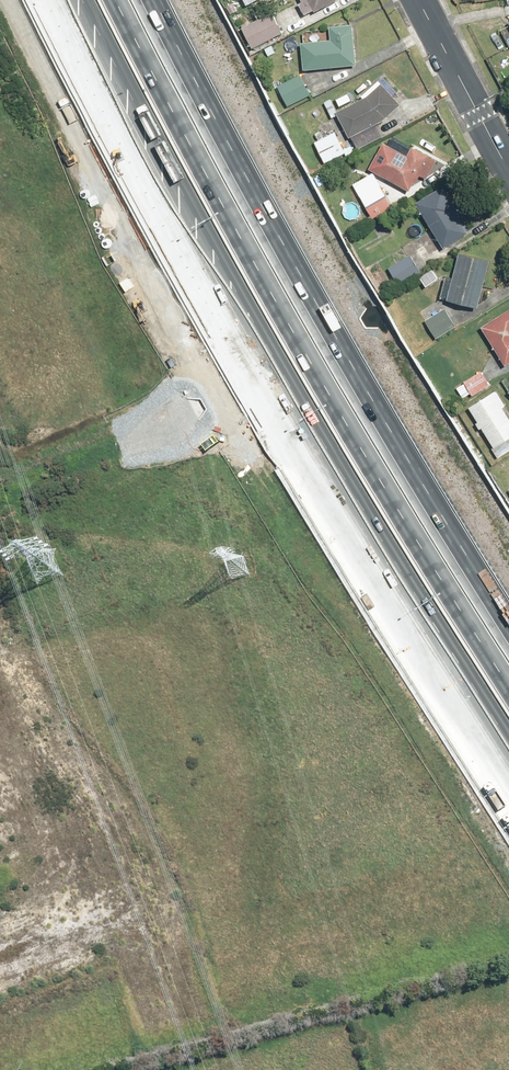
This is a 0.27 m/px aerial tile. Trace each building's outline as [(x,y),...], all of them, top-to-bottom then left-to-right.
[(300,5),(307,17),(340,0),(302,0),(304,3),(300,5)] [(243,25),(254,48),(285,34),(275,11),(243,25)] [(356,26),(332,27),(333,41),(323,42),(322,35),(316,35),(317,42),(305,43),(305,70),(358,68),(356,26)] [(311,96),(301,76),(280,87),(290,107),(311,96)] [(402,105),(395,97),(399,93),(385,77),(363,97),(366,99),(339,114),(352,138),(383,122),(402,105)] [(349,104),(344,94),(311,111),(316,121),(349,104)] [(347,153),(338,133),(317,143),(327,163),(347,153)] [(408,155),(386,144),(372,170),(419,196),(438,161),(412,147),(408,155)] [(393,208),(374,174),(355,185),(374,219),(393,208)] [(444,187),(419,201),(446,248),(470,234),(444,187)] [(455,280),(448,278),(443,300),(481,308),(491,261),(461,254),(455,280)] [(420,267),(412,256),(391,270),(399,281),(420,267)] [(429,287),(440,279),(434,271),(423,279),(429,287)] [(457,327),(446,309),(426,321),(438,339),(457,327)] [(484,325),(507,364),(508,363),(508,311),(484,325)] [(493,384),(484,370),(466,381),(475,395),(493,384)] [(507,406),(498,391),(471,407),(481,422),(479,423),(482,428),(484,427),(496,448),(508,440),(508,416),(504,408),(507,406)]
